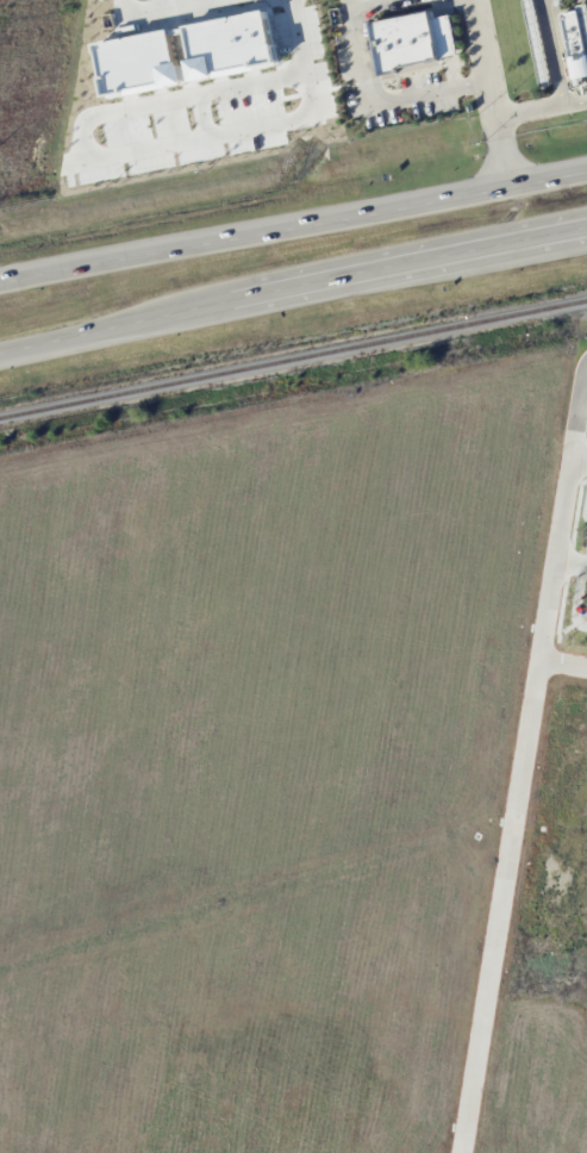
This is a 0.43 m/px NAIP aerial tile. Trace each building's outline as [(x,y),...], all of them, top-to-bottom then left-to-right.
[(534,0),(523,0),(541,86),(551,84),(534,0)] [(562,2),(575,0),(586,0),(586,84),(577,86),(562,2)] [(370,17),(385,76),(445,67),(432,4),(370,17)] [(204,68),(198,69),(202,92),(226,86),(224,80),(264,71),(266,76),(286,71),(274,19),(195,33),(196,38),(204,68)] [(113,99),(114,104),(135,100),(133,95),(171,88),(174,98),(199,92),(194,70),(186,71),(177,37),(104,51),(113,99)]
